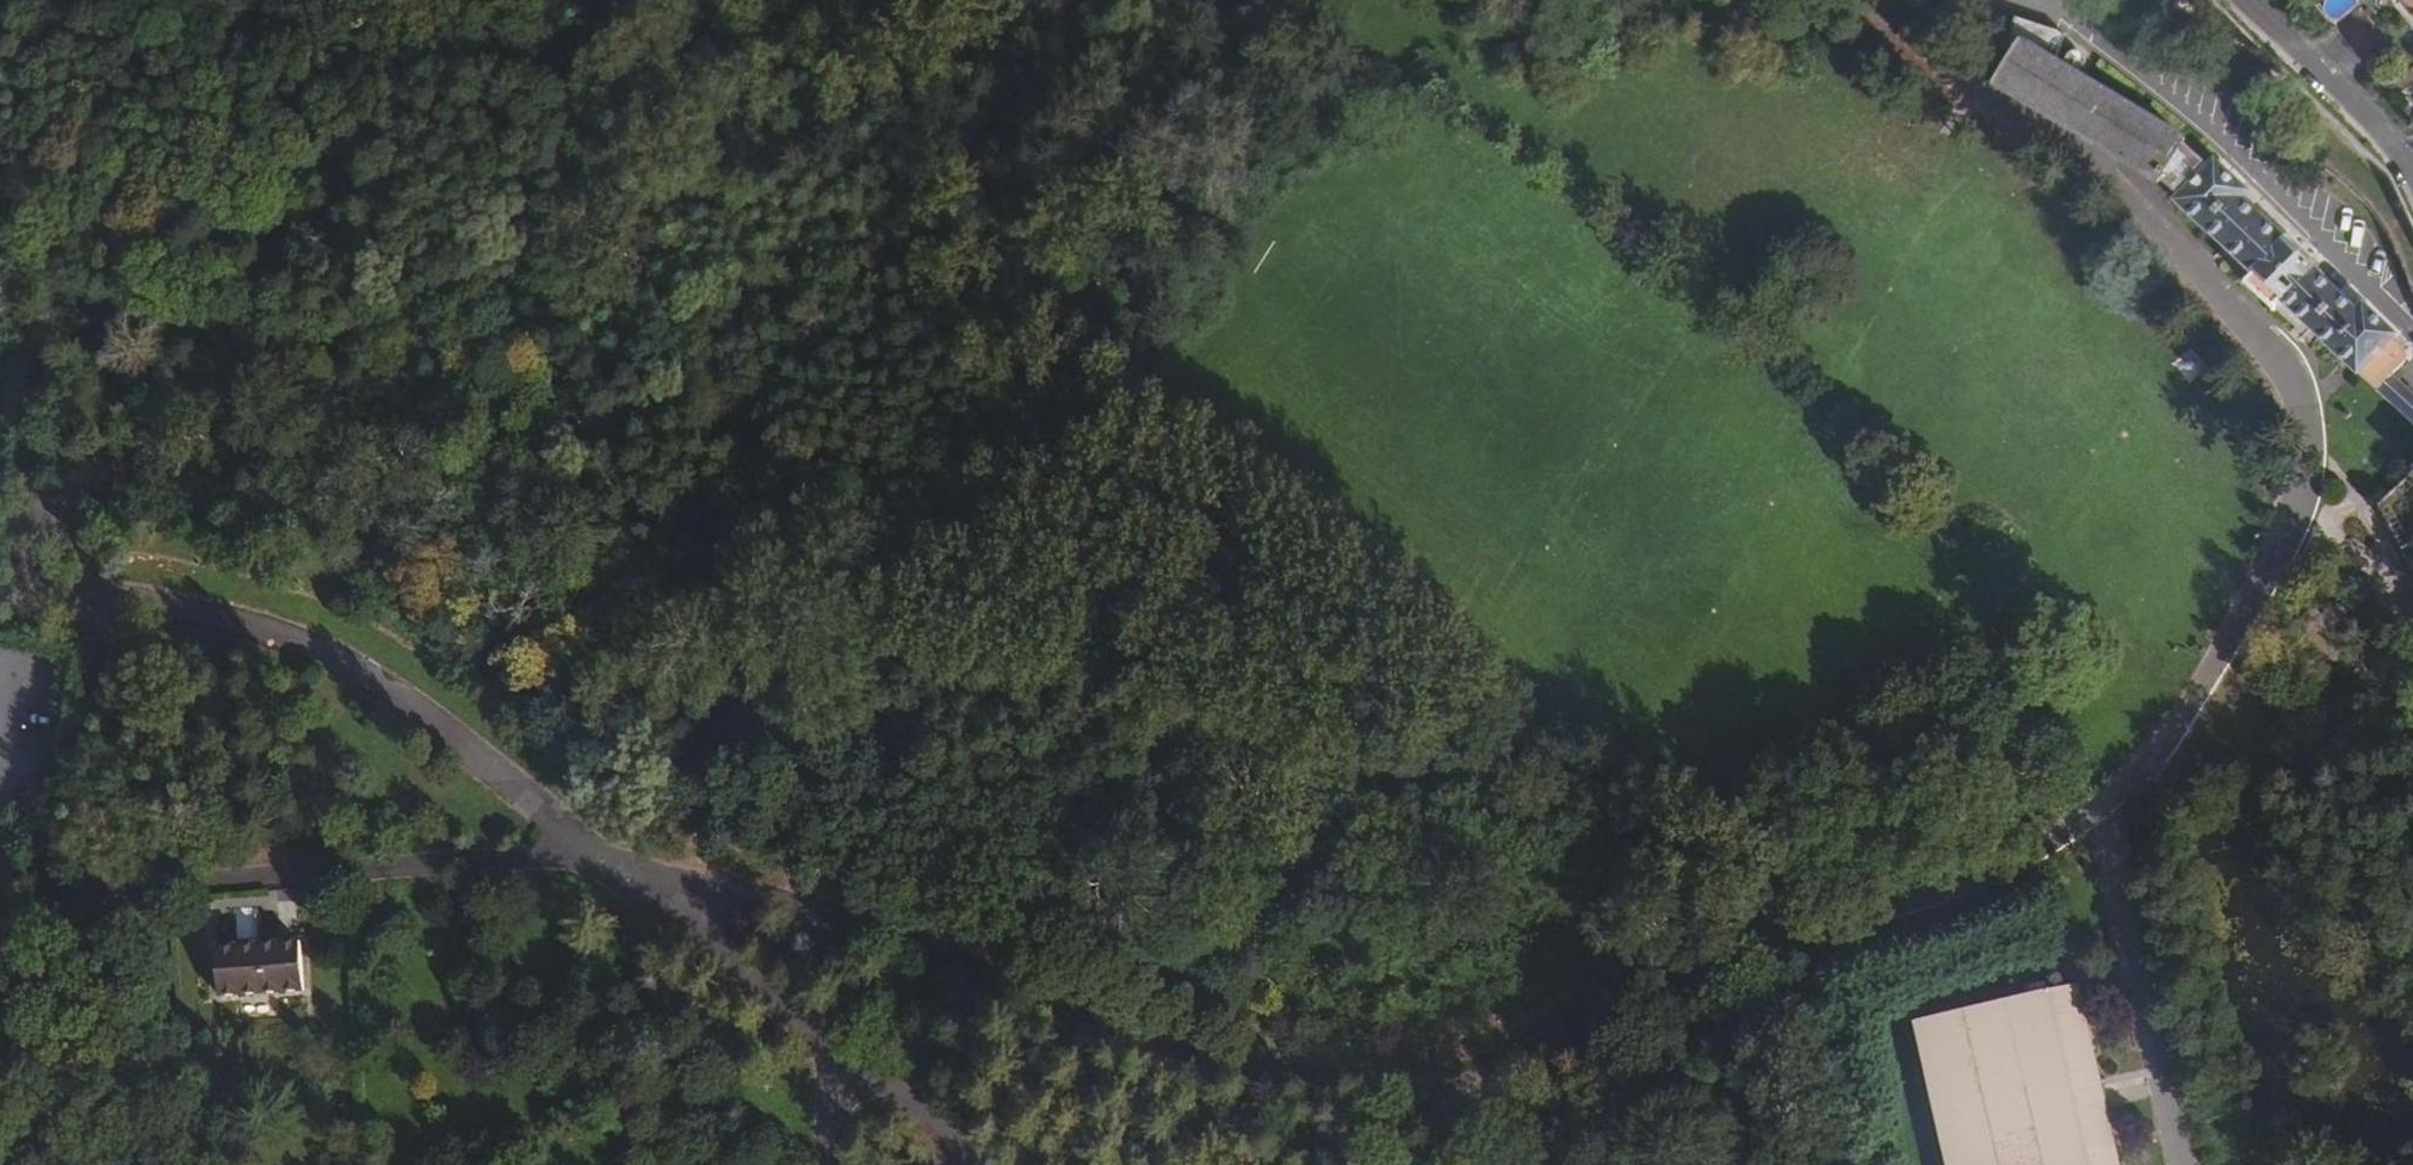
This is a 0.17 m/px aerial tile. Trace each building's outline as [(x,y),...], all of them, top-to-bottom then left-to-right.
[(2412,19),(2412,0),(2398,0),(2412,19)] [(2391,370),(2390,366),(2401,355),(2400,343),(2388,332),(2389,328),(2358,299),(2351,305),(2310,266),(2310,260),(2306,255),(2299,257),(2287,245),(2289,239),(2282,234),(2278,236),(2234,193),(2234,189),(2238,185),(2236,183),(2209,158),(2204,162),(2178,138),(2179,134),(2060,65),(2069,37),(2028,23),(2009,46),(2015,56),(1998,84),(2001,89),(2154,177),(2157,175),(2175,191),(2173,196),(2248,267),(2278,297),(2412,425),(2412,390),(2391,370)] [(2278,297),(2248,267),(2241,275),(2239,277),(2269,307),(2278,297)] [(305,950),(216,952),(217,1011),(304,1010),(305,950)] [(1913,1025),(1947,1164),(2119,1164),(2077,991),(1913,1025)]
